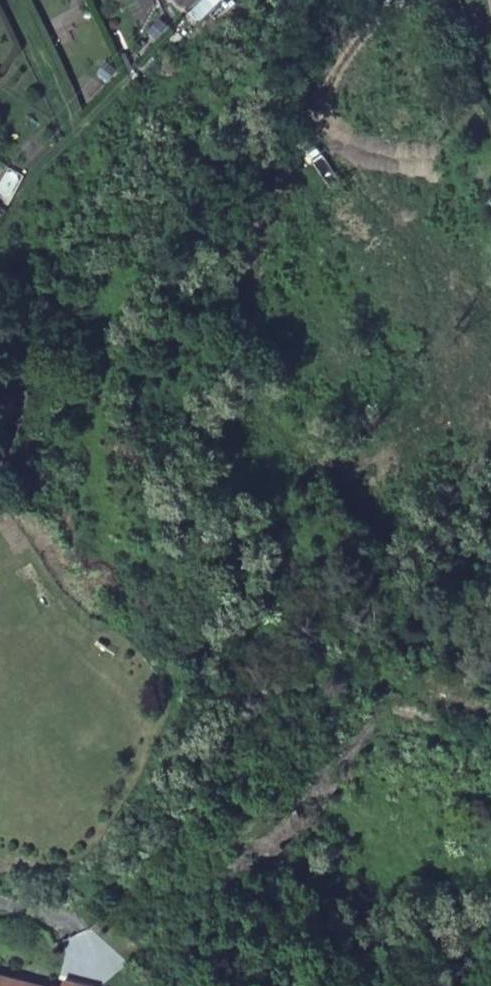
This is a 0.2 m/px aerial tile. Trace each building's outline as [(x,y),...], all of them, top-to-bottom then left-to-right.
[(0,969),(0,985),(39,985),(38,985),(39,978),(0,969)] [(91,979),(59,972),(56,985),(90,985),(91,979)]
